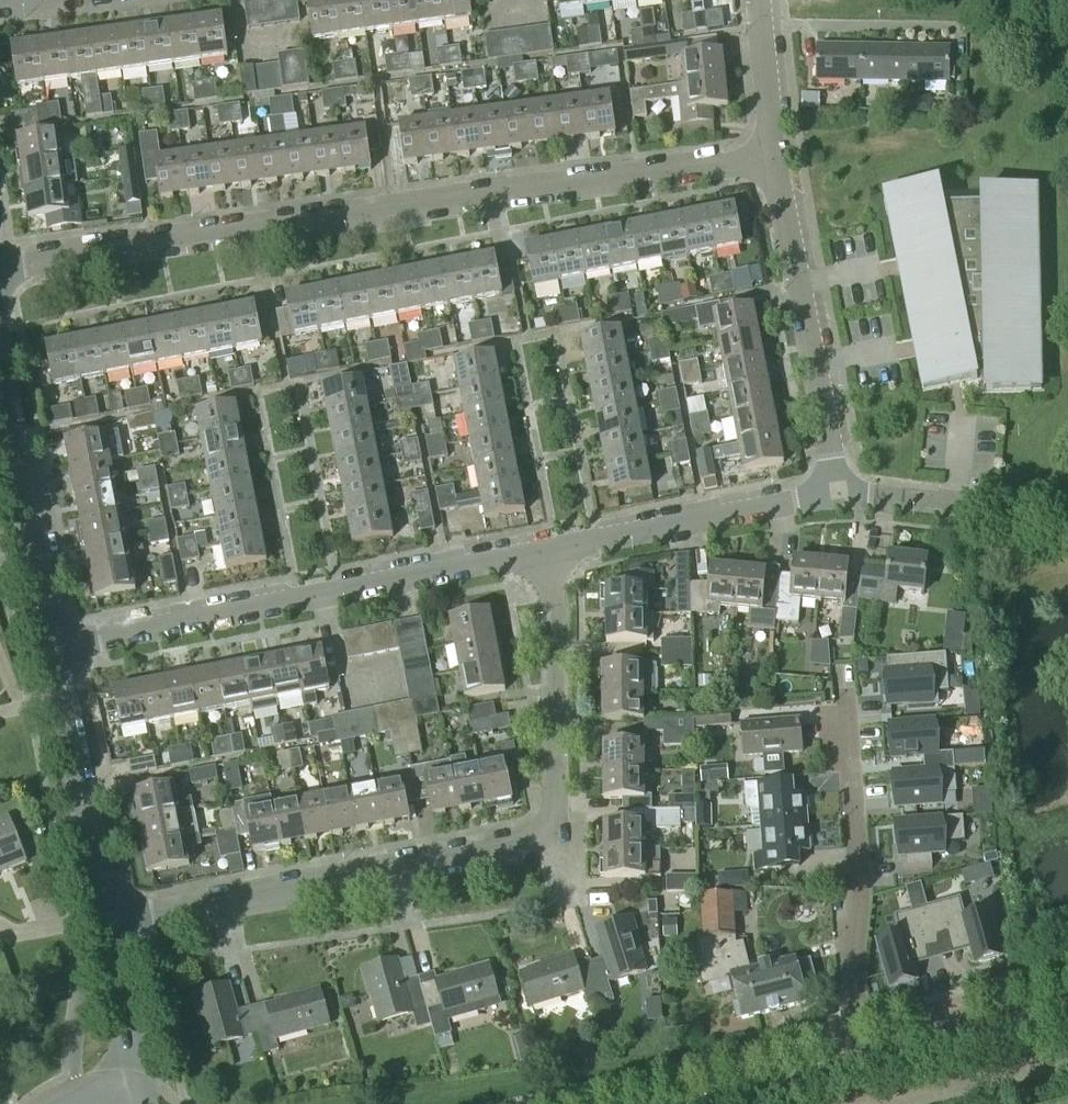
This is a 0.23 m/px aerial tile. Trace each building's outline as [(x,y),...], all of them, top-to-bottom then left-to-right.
[(263,27),(275,25),(272,0),(266,0),(259,1),(263,27)] [(275,25),(288,23),(285,0),(272,0),(275,25)] [(288,23),(302,21),(299,0),(285,0),(288,23)] [(315,41),(342,37),(337,0),(325,0),(326,4),(312,6),(311,1),(310,1),(315,41)] [(342,37),(368,33),(363,0),(351,0),(352,1),(338,3),(338,0),(337,0),(342,37)] [(368,33),(394,29),(390,0),(363,0),(368,33)] [(394,29),(420,25),(417,0),(390,0),(394,29)] [(446,21),(443,0),(417,0),(420,25),(444,22),(446,21)] [(470,0),(443,0),(446,21),(473,18),(470,0)] [(561,11),(588,7),(587,0),(560,0),(561,11)] [(263,27),(259,1),(246,3),(250,29),(263,27)] [(705,13),(694,15),(696,33),(707,31),(705,13)] [(682,16),(685,34),(696,33),(694,15),(682,16)] [(210,20),(210,25),(197,27),(203,62),(229,58),(224,18),(210,20)] [(184,23),(184,29),(171,31),(177,66),(203,62),(197,27),(196,22),(184,23)] [(158,27),(159,32),(145,34),(151,70),(177,66),(171,31),(170,25),(158,27)] [(556,52),(552,27),(538,29),(542,54),(556,52)] [(144,29),(132,31),(133,36),(119,38),(125,73),(151,70),(145,34),(144,29)] [(525,31),(529,56),(542,54),(538,29),(525,31)] [(591,30),(593,46),(602,45),(599,29),(591,30)] [(653,29),(643,31),(646,47),(656,46),(653,29)] [(593,46),(591,30),(578,32),(580,48),(593,46)] [(512,32),(516,58),(529,56),(525,31),(512,32)] [(631,33),(634,49),(646,47),(643,31),(631,33)] [(500,34),(504,59),(516,58),(512,32),(500,34)] [(118,33),(106,34),(107,40),(93,42),(99,77),(125,73),(119,38),(118,33)] [(490,61),(499,60),(504,59),(500,34),(487,36),(490,61)] [(100,98),(97,77),(99,77),(93,42),(92,36),(80,38),(81,43),(67,45),(73,81),(81,80),(87,119),(105,116),(102,98),(100,98)] [(55,47),(41,49),(47,85),(73,81),(67,45),(66,40),(54,42),(55,47)] [(47,85),(41,49),(40,44),(30,45),(29,41),(12,43),(19,89),(47,85)] [(626,51),(628,63),(653,59),(651,47),(634,50),(626,51)] [(817,82),(862,83),(863,48),(818,47),(817,82)] [(450,49),(453,67),(463,65),(460,48),(450,49)] [(906,49),(863,48),(862,83),(905,84),(906,49)] [(453,67),(450,49),(439,51),(437,51),(440,69),(453,67)] [(949,50),(906,49),(905,84),(949,85),(949,83),(954,83),(955,69),(949,69),(949,50)] [(312,87),(307,53),(280,57),(281,64),(285,91),(312,87)] [(721,69),(720,56),(725,55),(725,54),(683,57),(686,84),(722,81),(722,82),(727,81),(726,69),(721,69)] [(398,56),(401,74),(411,73),(408,55),(398,56)] [(388,76),(401,74),(398,56),(385,58),(388,76)] [(578,58),(581,76),(591,74),(590,66),(589,56),(578,58)] [(581,76),(578,58),(566,59),(569,78),(581,76)] [(346,64),(349,81),(359,80),(356,62),(346,64)] [(269,93),(272,93),(285,91),(281,64),(255,68),(259,95),(269,93)] [(349,81),(346,64),(333,65),(336,83),(349,81)] [(537,64),(524,65),(527,83),(539,82),(537,64)] [(527,83),(524,65),(514,67),(516,85),(527,83)] [(255,68),(241,70),(245,97),(254,95),(259,95),(255,68)] [(474,72),(477,90),(487,89),(485,71),(474,72)] [(474,72),(462,74),(464,92),(477,90),(474,72)] [(455,76),(447,77),(449,88),(456,87),(455,76)] [(423,80),(425,98),(435,96),(432,78),(423,80)] [(425,98),(423,80),(409,82),(412,99),(425,98)] [(660,102),(680,99),(682,126),(714,124),(713,109),(729,107),(728,95),(723,95),(722,82),(722,81),(686,84),(686,85),(676,86),(659,88),(660,102)] [(206,84),(208,102),(218,100),(216,82),(206,84)] [(208,102),(206,84),(193,86),(195,104),(208,102)] [(511,88),(503,97),(512,104),(520,95),(511,88)] [(659,88),(630,92),(634,119),(647,117),(646,104),(660,102),(659,88)] [(154,91),(156,109),(166,108),(163,89),(154,91)] [(335,92),(337,110),(347,109),(346,100),(354,98),(353,89),(335,92)] [(156,109),(154,91),(141,93),(143,111),(156,109)] [(337,110),(335,92),(322,94),(324,112),(337,110)] [(802,110),(820,110),(820,95),(802,95),(802,110)] [(102,98),(105,116),(114,115),(111,96),(102,98)] [(617,137),(611,96),(584,99),(590,140),(602,139),(601,133),(615,131),(616,137),(617,137)] [(887,97),(886,112),(904,112),(904,97),(887,97)] [(919,97),(904,97),(904,112),(919,112),(919,97)] [(284,99),(286,117),(295,116),(293,98),(284,99)] [(286,117),(284,99),(270,101),(271,107),(272,119),(270,120),(273,137),(286,135),(283,118),(286,117)] [(584,99),(558,103),(564,144),(576,142),(575,137),(589,135),(589,140),(590,140),(584,99)] [(965,100),(959,100),(955,105),(954,111),(964,111),(965,111),(965,100)] [(558,103),(532,107),(538,148),(550,146),(549,141),(563,139),(563,144),(564,144),(558,103)] [(37,111),(38,111),(40,124),(40,126),(58,123),(62,122),(59,104),(37,107),(37,111)] [(233,106),(235,125),(243,123),(240,105),(233,106)] [(235,125),(233,106),(218,108),(220,127),(235,125)] [(537,142),(537,148),(538,148),(532,107),(506,110),(512,151),(513,151),(524,150),(523,144),(537,142)] [(512,151),(506,110),(480,114),(486,155),(496,153),(497,160),(514,158),(513,151),(512,151)] [(37,111),(13,115),(15,128),(40,124),(38,111),(37,111)] [(182,113),(184,132),(191,131),(188,112),(182,113)] [(184,132),(182,113),(165,115),(168,134),(184,132)] [(472,157),(471,152),(485,150),(485,155),(486,155),(480,114),(454,118),(460,159),(472,157)] [(446,161),(445,155),(459,153),(459,159),(460,159),(454,118),(428,122),(434,162),(446,161)] [(402,125),(407,166),(420,164),(419,159),(433,157),(433,162),(434,162),(428,122),(402,125)] [(17,141),(20,141),(21,152),(18,152),(21,167),(23,167),(63,161),(58,123),(40,126),(40,124),(15,128),(17,141)] [(373,172),(367,131),(341,134),(346,175),(358,174),(357,169),(371,167),(371,172),(373,172)] [(158,134),(140,136),(146,181),(160,179),(163,201),(175,199),(175,193),(188,191),(189,197),(193,196),(188,155),(161,159),(158,134)] [(341,134),(315,138),(321,179),(332,177),(331,172),(345,170),(345,175),(346,175),(341,134)] [(315,138),(290,141),(295,182),(306,181),(305,176),(319,174),(319,179),(321,179),(315,138)] [(292,177),(293,183),(295,182),(290,141),(264,145),(270,186),(279,185),(279,179),(292,177)] [(266,181),(267,186),(270,186),(264,145),(239,148),(244,189),(253,188),(253,183),(266,181)] [(227,191),(226,186),(240,184),(241,190),(244,189),(239,148),(213,152),(219,193),(227,191)] [(201,195),(200,190),(214,188),(215,193),(219,193),(213,152),(188,155),(193,196),(201,195)] [(25,178),(22,178),(25,194),(27,193),(67,187),(77,186),(75,176),(73,159),(63,161),(23,167),(25,178)] [(123,162),(125,178),(136,176),(134,160),(123,162)] [(129,205),(140,204),(136,176),(125,178),(129,205)] [(899,207),(889,209),(896,245),(906,243),(909,256),(912,275),(915,289),(919,307),(921,321),(925,339),(928,353),(931,368),(976,367),(986,367),(986,379),(987,391),(1031,390),(1042,390),(1037,190),(1028,191),(983,192),(983,206),(944,207),(941,192),(940,183),(896,192),(896,194),(897,194),(899,207)] [(27,193),(28,205),(34,204),(36,218),(30,218),(31,220),(48,217),(49,229),(81,225),(78,202),(70,203),(67,187),(27,193)] [(710,216),(709,211),(708,211),(717,252),(743,247),(735,205),(723,208),(724,213),(710,216)] [(685,221),(684,216),(683,216),(691,257),(717,252),(708,211),(697,213),(698,218),(685,221)] [(659,227),(658,221),(657,221),(666,263),(691,257),(683,216),(672,219),(673,224),(659,227)] [(633,232),(632,226),(632,227),(640,268),(666,263),(657,221),(646,224),(647,229),(633,232)] [(608,237),(607,232),(606,232),(614,273),(640,268),(632,227),(620,229),(621,234),(608,237)] [(581,237),(580,237),(589,278),(614,273),(606,232),(594,234),(596,239),(582,242),(581,237)] [(555,242),(563,284),(589,278),(580,237),(569,239),(570,245),(556,247),(555,242)] [(528,248),(537,289),(563,284),(555,242),(543,245),(544,250),(531,253),(529,247),(528,248)] [(471,266),(470,261),(469,261),(477,301),(503,296),(495,255),(483,258),(484,263),(471,266)] [(445,271),(444,266),(443,266),(451,306),(477,301),(469,261),(458,263),(459,268),(445,271)] [(419,276),(418,271),(417,271),(425,311),(451,306),(443,266),(432,268),(433,273),(419,276)] [(393,281),(392,276),(391,276),(399,316),(425,311),(417,271),(406,273),(407,279),(393,281)] [(732,275),(721,277),(724,294),(735,292),(732,275)] [(367,286),(366,281),(374,322),(399,316),(391,276),(380,278),(381,284),(367,286)] [(709,279),(713,297),(724,294),(721,277),(709,279)] [(340,286),(348,327),(374,322),(366,281),(354,283),(355,289),(341,291),(340,286)] [(673,305),(684,303),(699,300),(696,285),(681,288),(680,285),(669,287),(673,305)] [(315,291),(314,291),(322,332),(348,327),(340,286),(328,288),(329,294),(316,296),(315,291)] [(658,289),(661,307),(673,305),(669,287),(658,289)] [(287,296),(295,337),(322,332),(314,291),(302,293),(303,299),(290,301),(289,296),(287,296)] [(629,295),(617,297),(621,316),(633,313),(629,295)] [(606,300),(610,318),(621,316),(617,297),(606,300)] [(755,309),(755,307),(723,314),(721,303),(698,308),(700,321),(702,330),(717,327),(720,342),(755,335),(761,334),(758,322),(753,323),(750,310),(755,309)] [(243,307),(244,312),(231,315),(238,350),(265,345),(256,304),(243,307)] [(577,305),(566,307),(569,326),(581,324),(577,305)] [(554,310),(558,328),(569,326),(566,307),(554,310)] [(698,308),(664,315),(666,328),(700,321),(698,308)] [(217,312),(218,318),(205,320),(212,356),(238,350),(231,315),(230,315),(229,310),(217,312)] [(193,323),(179,325),(187,361),(212,356),(205,320),(204,315),(192,318),(193,323)] [(178,320),(166,323),(167,328),(154,331),(161,366),(187,361),(179,325),(178,320)] [(485,342),(496,340),(492,321),(481,324),(485,342)] [(469,326),(473,344),(485,342),(481,324),(469,326)] [(153,325),(140,328),(142,333),(128,336),(135,371),(161,366),(154,331),(153,325)] [(135,371),(128,336),(127,330),(115,333),(116,338),(102,341),(109,376),(135,371)] [(624,330),(583,338),(586,350),(591,349),(594,363),(589,364),(589,365),(629,357),(624,330)] [(441,331),(429,334),(432,352),(444,350),(441,331)] [(427,362),(427,360),(426,354),(432,352),(429,334),(417,336),(419,344),(406,347),(409,365),(427,362)] [(109,376),(102,341),(101,335),(89,338),(90,343),(77,346),(76,346),(84,381),(109,376)] [(720,342),(725,368),(760,360),(760,361),(766,360),(763,348),(758,349),(755,335),(720,342)] [(648,342),(650,353),(669,349),(666,338),(648,342)] [(49,346),(57,387),(84,381),(76,346),(77,346),(76,341),(64,343),(65,348),(51,351),(50,346),(49,346)] [(389,342),(377,344),(381,363),(392,361),(389,342)] [(366,346),(369,364),(369,365),(381,363),(377,344),(366,346)] [(671,361),(669,349),(650,353),(653,364),(671,361)] [(337,352),(325,354),(329,372),(341,370),(337,352)] [(314,356),(317,374),(329,372),(325,354),(314,356)] [(500,371),(495,372),(492,358),(497,357),(497,356),(457,364),(462,390),(502,382),(500,371)] [(599,389),(594,390),(594,391),(634,383),(629,357),(589,365),(591,376),(596,375),(599,389)] [(725,368),(730,393),(771,385),(768,374),(763,375),(760,361),(760,360),(725,368)] [(680,367),(682,377),(700,373),(698,363),(680,367)] [(407,366),(393,369),(390,369),(394,391),(411,388),(407,366)] [(251,368),(240,371),(244,389),(255,387),(251,368)] [(229,373),(232,391),(244,389),(240,371),(229,373)] [(682,377),(684,388),(702,384),(700,373),(682,377)] [(200,379),(189,381),(192,400),(203,397),(200,379)] [(181,402),(192,400),(189,381),(177,383),(181,402)] [(365,382),(325,390),(327,402),(332,401),(335,414),(330,416),(370,408),(365,382)] [(500,397),(497,384),(502,383),(502,382),(462,390),(467,416),(507,408),(505,396),(500,397)] [(604,415),(599,416),(639,408),(634,383),(594,391),(596,402),(601,401),(604,415)] [(416,398),(432,395),(430,384),(414,387),(416,398)] [(771,385),(730,393),(721,395),(723,402),(727,405),(733,404),(736,419),(776,411),(774,400),(777,400),(774,384),(771,385)] [(394,391),(396,402),(416,398),(414,387),(394,391)] [(148,389),(137,391),(140,410),(151,407),(148,389)] [(658,393),(660,404),(679,400),(677,390),(658,393)] [(129,412),(140,410),(137,391),(125,393),(129,412)] [(120,395),(111,397),(114,415),(124,413),(120,395)] [(421,410),(424,423),(428,422),(433,421),(430,408),(435,407),(432,395),(416,398),(418,410),(421,410)] [(416,398),(396,402),(399,414),(412,411),(418,410),(416,398)] [(96,399),(85,401),(88,420),(100,417),(96,399)] [(663,416),(681,412),(679,400),(660,404),(663,416)] [(73,403),(77,422),(88,420),(85,401),(73,403)] [(68,406),(49,410),(51,422),(70,419),(68,406)] [(239,407),(198,415),(204,441),(244,433),(242,422),(236,423),(234,409),(239,408),(239,407)] [(340,440),(335,441),(335,442),(375,434),(370,408),(330,416),(332,428),(337,427),(340,440)] [(505,423),(502,410),(507,409),(507,408),(467,416),(472,442),(512,434),(510,422),(505,423)] [(604,441),(604,442),(644,434),(639,408),(599,416),(601,428),(607,427),(609,440),(604,441)] [(778,410),(776,411),(736,419),(741,445),(776,438),(781,437),(779,426),(782,426),(778,410)] [(171,412),(154,415),(156,428),(158,437),(172,435),(171,427),(173,420),(171,412)] [(690,417),(692,428),(709,424),(707,413),(690,417)] [(142,418),(128,420),(130,433),(156,428),(154,415),(142,418)] [(692,428),(694,439),(712,435),(709,424),(692,428)] [(204,441),(209,467),(249,459),(247,448),(241,449),(239,435),(244,434),(244,433),(204,441)] [(92,439),(67,444),(70,456),(75,455),(78,469),(113,463),(124,460),(119,434),(92,439)] [(158,437),(160,448),(178,445),(176,434),(172,435),(158,437)] [(345,466),(340,467),(340,468),(380,460),(375,434),(335,442),(337,453),(342,452),(345,466)] [(507,435),(512,434),(472,442),(477,467),(517,459),(515,448),(510,449),(507,435)] [(609,467),(609,468),(649,460),(644,434),(604,442),(606,454),(612,453),(614,466),(609,467)] [(445,435),(427,439),(429,450),(447,446),(445,435)] [(712,463),(743,456),(746,471),(786,463),(784,451),(778,452),(776,438),(741,445),(697,454),(702,480),(715,477),(712,463)] [(420,451),(418,440),(400,443),(402,454),(420,451)] [(669,445),(671,456),(689,452),(687,441),(669,445)] [(162,461),(180,457),(178,445),(160,448),(162,461)] [(449,458),(447,446),(429,450),(431,462),(449,458)] [(405,467),(423,463),(420,451),(402,454),(405,467)] [(673,467),(691,464),(689,452),(671,456),(673,467)] [(209,467),(214,493),(254,485),(252,473),(246,474),(244,461),(249,460),(249,459),(209,467)] [(512,461),(518,460),(517,459),(477,467),(482,493),(523,485),(520,474),(515,475),(512,461)] [(345,493),(345,494),(385,486),(380,460),(340,468),(342,479),(348,478),(350,492),(345,493)] [(615,494),(655,486),(649,460),(609,468),(611,479),(617,478),(619,492),(614,493),(615,494)] [(78,469),(72,470),(73,470),(75,482),(73,482),(75,496),(77,495),(83,494),(83,495),(118,488),(113,463),(78,469)] [(138,473),(140,484),(158,481),(156,470),(138,473)] [(142,495),(160,491),(158,481),(140,484),(142,495)] [(488,520),(528,512),(526,501),(531,499),(528,484),(523,485),(482,493),(488,520)] [(186,485),(169,489),(171,500),(188,496),(186,485)] [(249,487),(254,485),(214,493),(219,518),(259,510),(257,499),(252,500),(249,487)] [(350,519),(390,511),(385,486),(345,494),(347,505),(353,504),(355,518),(350,519)] [(436,490),(439,501),(456,498),(454,487),(436,490)] [(77,495),(78,496),(80,507),(85,506),(88,520),(88,521),(123,514),(118,488),(83,495),(83,494),(77,495)] [(410,495),(412,506),(430,503),(429,492),(410,495)] [(190,508),(188,496),(171,500),(173,512),(190,508)] [(439,501),(441,513),(458,509),(456,498),(439,501)] [(422,532),(435,530),(430,503),(412,506),(414,518),(419,517),(422,532)] [(254,512),(259,511),(259,510),(219,518),(224,544),(264,536),(262,525),(257,526),(254,512)] [(356,546),(396,538),(390,511),(350,519),(352,531),(358,530),(360,543),(355,544),(356,546)] [(88,521),(88,520),(82,521),(85,533),(80,534),(83,548),(87,547),(93,546),(93,547),(128,540),(123,514),(88,521)] [(148,524),(150,535),(168,532),(166,520),(148,524)] [(152,545),(170,542),(168,532),(150,535),(152,545)] [(229,571),(270,563),(267,551),(262,552),(259,538),(264,537),(264,536),(224,544),(229,571)] [(178,541),(180,552),(198,548),(196,538),(178,541)] [(93,546),(87,547),(90,559),(95,558),(98,572),(133,566),(128,540),(93,547),(93,546)] [(180,552),(183,563),(200,560),(198,548),(180,552)] [(863,574),(862,582),(861,601),(895,604),(896,590),(924,593),(927,560),(891,556),(888,577),(863,574)] [(161,560),(165,582),(166,586),(178,583),(173,558),(161,560)] [(778,590),(774,623),(798,625),(800,600),(819,602),(822,561),(795,559),(794,578),(779,576),(778,590)] [(846,604),(847,582),(849,563),(822,561),(819,602),(846,604)] [(711,585),(698,584),(693,584),(694,615),(699,615),(708,615),(720,617),(721,608),(733,609),(732,619),(735,619),(740,569),(729,568),(729,564),(714,563),(714,567),(713,567),(711,585)] [(94,600),(138,592),(133,566),(98,572),(92,573),(94,584),(91,584),(94,600)] [(767,571),(765,571),(766,567),(751,566),(751,570),(740,569),(735,619),(738,619),(738,610),(750,611),(749,624),(774,626),(774,623),(778,590),(765,589),(767,571)] [(626,575),(626,582),(626,588),(608,588),(608,615),(648,615),(648,595),(654,595),(654,574),(626,575)] [(679,615),(694,615),(693,584),(678,584),(679,615)] [(839,642),(853,640),(856,611),(842,609),(839,642)] [(450,621),(455,647),(496,640),(491,613),(450,621)] [(608,643),(654,642),(654,615),(648,615),(608,615),(608,643)] [(422,621),(408,623),(413,649),(427,647),(422,621)] [(408,623),(396,626),(400,652),(401,652),(413,649),(408,623)] [(396,626),(382,628),(387,654),(400,652),(396,626)] [(382,628),(369,631),(374,657),(387,654),(382,628)] [(369,631),(356,633),(361,659),(374,657),(369,631)] [(356,633),(344,635),(343,636),(348,662),(361,659),(356,633)] [(496,640),(455,647),(460,673),(501,666),(498,653),(502,652),(499,639),(496,640)] [(663,640),(663,654),(694,654),(694,639),(663,640)] [(401,652),(403,664),(429,660),(427,647),(413,649),(401,652)] [(295,650),(296,656),(304,696),(306,708),(318,706),(316,694),(330,691),(322,651),(310,653),(309,648),(295,650)] [(663,668),(695,668),(694,654),(663,654),(663,668)] [(888,673),(886,673),(889,707),(908,705),(908,710),(933,708),(932,694),(949,693),(946,655),(887,660),(888,673)] [(296,656),(270,661),(278,701),(304,696),(296,656)] [(244,660),(245,666),(244,666),(252,706),(254,715),(280,710),(278,701),(270,661),(259,663),(257,657),(244,660)] [(403,664),(406,677),(431,673),(429,660),(403,664)] [(657,665),(645,665),(605,665),(605,693),(657,693),(657,665)] [(244,666),(219,671),(227,711),(252,706),(244,666)] [(506,694),(501,666),(460,673),(465,701),(506,694)] [(193,676),(201,716),(227,711),(219,671),(207,673),(207,671),(193,673),(193,676)] [(181,672),(166,675),(167,681),(175,721),(201,716),(193,676),(182,678),(181,672)] [(406,677),(408,690),(434,685),(431,673),(406,677)] [(710,678),(699,678),(699,689),(710,689),(710,678)] [(167,681),(141,686),(149,726),(175,721),(167,681)] [(116,691),(115,691),(123,731),(149,726),(141,686),(130,688),(130,685),(115,688),(116,691)] [(408,690),(411,703),(436,699),(434,685),(408,690)] [(645,721),(645,694),(657,694),(657,693),(605,693),(605,721),(645,721)] [(440,716),(436,699),(411,703),(414,721),(417,720),(417,721),(440,716)] [(411,703),(398,706),(403,732),(405,731),(418,729),(417,721),(417,720),(414,721),(411,703)] [(393,733),(393,734),(403,732),(398,706),(385,708),(390,734),(393,733)] [(493,706),(468,711),(472,737),(498,732),(493,706)] [(385,708),(372,710),(377,736),(390,734),(385,708)] [(971,716),(979,715),(978,708),(970,708),(971,716)] [(372,710),(359,713),(364,739),(377,736),(372,710)] [(359,713),(347,715),(352,741),(364,739),(359,713)] [(731,714),(697,716),(698,730),(732,727),(731,714)] [(332,718),(335,732),(336,732),(338,744),(341,744),(350,742),(350,741),(352,741),(347,715),(332,718)] [(664,720),(665,732),(696,732),(696,719),(664,720)] [(765,757),(766,777),(785,776),(783,756),(802,755),(800,722),(744,725),(746,758),(765,757)] [(934,722),(890,726),(893,760),(923,758),(924,772),(955,770),(953,754),(937,755),(934,722)] [(295,726),(283,728),(287,746),(298,743),(295,726)] [(272,730),(276,748),(287,746),(283,728),(272,730)] [(423,755),(418,729),(405,731),(410,758),(423,755)] [(398,760),(410,758),(405,731),(403,732),(393,734),(398,760)] [(338,744),(336,732),(335,732),(319,735),(320,739),(318,739),(319,748),(338,744)] [(665,747),(696,746),(696,732),(665,732),(665,747)] [(243,736),(232,738),(235,756),(246,754),(243,736)] [(211,742),(215,760),(235,756),(232,738),(220,741),(220,740),(211,742)] [(350,742),(341,744),(344,756),(354,754),(352,741),(350,741),(350,742)] [(646,744),(605,744),(605,772),(646,772),(646,744)] [(190,747),(180,749),(184,766),(194,764),(190,747)] [(168,751),(171,768),(184,766),(180,749),(168,751)] [(300,751),(289,754),(293,771),(304,769),(300,751)] [(289,754),(279,755),(282,773),(293,771),(289,754)] [(460,814),(486,809),(478,769),(469,771),(466,757),(450,760),(451,762),(450,762),(460,814)] [(129,764),(131,776),(157,771),(155,759),(129,764)] [(415,781),(414,781),(419,803),(430,801),(434,819),(460,814),(450,762),(412,770),(415,781)] [(237,764),(224,767),(229,792),(242,790),(237,764)] [(505,764),(478,769),(486,809),(496,807),(497,811),(513,808),(505,764)] [(216,768),(190,773),(192,787),(218,782),(216,768)] [(701,770),(702,784),(715,783),(714,769),(701,770)] [(924,772),(894,774),(897,808),(940,805),(939,796),(957,794),(955,770),(924,772)] [(696,783),(695,771),(683,772),(683,784),(696,783)] [(653,797),(646,797),(646,772),(605,772),(606,800),(627,800),(627,807),(654,807),(653,797)] [(411,823),(407,806),(419,803),(414,781),(376,788),(384,828),(411,823)] [(794,783),(744,787),(746,809),(751,813),(760,812),(761,830),(808,827),(806,799),(795,800),(794,783)] [(135,795),(140,821),(180,814),(194,811),(192,800),(178,803),(175,787),(135,795)] [(376,788),(350,793),(358,833),(384,828),(376,788)] [(350,793),(325,798),(332,838),(358,833),(350,793)] [(696,797),(669,797),(670,811),(696,811),(696,797)] [(238,839),(251,836),(254,854),(281,849),(273,808),(271,798),(245,803),(231,806),(232,812),(233,812),(236,829),(238,839)] [(325,798),(299,803),(306,844),(332,838),(325,798)] [(974,803),(976,815),(991,814),(990,802),(974,803)] [(299,803),(273,808),(281,849),(306,844),(299,803)] [(712,807),(698,807),(698,811),(698,825),(698,827),(713,826),(712,807)] [(140,821),(145,847),(185,839),(185,840),(199,838),(194,811),(180,814),(140,821)] [(628,824),(606,824),(606,852),(647,851),(647,836),(653,836),(652,831),(681,831),(681,825),(698,825),(698,811),(696,811),(670,811),(628,812),(628,824)] [(220,814),(223,832),(236,829),(233,812),(232,812),(220,814)] [(25,863),(7,818),(0,820),(0,873),(25,863)] [(963,818),(898,823),(900,857),(905,857),(906,870),(933,868),(932,855),(944,854),(943,845),(965,843),(963,818)] [(809,855),(808,827),(761,830),(763,857),(755,857),(755,872),(782,871),(781,857),(809,855)] [(223,832),(216,833),(221,860),(227,858),(231,875),(244,873),(240,856),(241,856),(238,839),(236,829),(223,832)] [(185,839),(145,847),(150,873),(190,866),(189,862),(195,861),(193,849),(201,847),(199,838),(185,840),(185,839)] [(606,864),(600,864),(601,878),(606,878),(606,879),(662,879),(662,865),(661,865),(661,851),(647,851),(606,852),(606,864)] [(986,865),(997,862),(996,855),(984,858),(986,865)] [(994,879),(990,865),(981,867),(985,881),(994,879)] [(719,879),(712,879),(713,890),(734,888),(733,874),(719,875),(719,879)] [(668,893),(699,892),(699,876),(668,877),(668,893)] [(743,944),(736,946),(735,914),(749,913),(747,895),(734,896),(703,897),(705,941),(697,941),(701,984),(732,976),(743,1018),(743,1020),(821,1001),(811,963),(796,966),(795,959),(770,966),(768,959),(757,962),(759,969),(750,971),(743,944)] [(692,897),(681,897),(681,909),(692,909),(692,897)] [(959,900),(928,909),(936,939),(949,935),(954,953),(970,949),(975,965),(1002,957),(989,911),(964,918),(959,900)] [(658,916),(657,903),(649,903),(649,917),(658,916)] [(901,936),(877,943),(890,989),(917,981),(912,965),(928,961),(926,951),(939,947),(936,939),(928,909),(896,918),(901,936)] [(607,957),(592,962),(606,1005),(615,1002),(609,983),(648,970),(639,943),(642,943),(634,918),(598,929),(607,957)] [(676,920),(663,921),(663,937),(676,937),(676,920)] [(532,1007),(583,991),(587,1003),(602,998),(604,1006),(606,1005),(592,962),(592,959),(577,963),(575,955),(550,962),(551,965),(522,973),(532,1007)] [(422,979),(407,984),(401,960),(363,971),(371,997),(375,996),(382,1023),(413,1014),(417,1031),(432,1027),(435,1040),(438,1039),(424,986),(422,979)] [(424,986),(439,1039),(451,1035),(448,1023),(503,1007),(501,1000),(491,964),(466,971),(467,974),(424,986)] [(204,1020),(212,1047),(260,1034),(253,1007),(238,1011),(231,984),(194,994),(201,1021),(204,1020)] [(253,1007),(260,1034),(265,1055),(280,1051),(277,1040),(331,1025),(321,989),(297,995),(298,999),(269,1006),(268,1003),(253,1007)]
